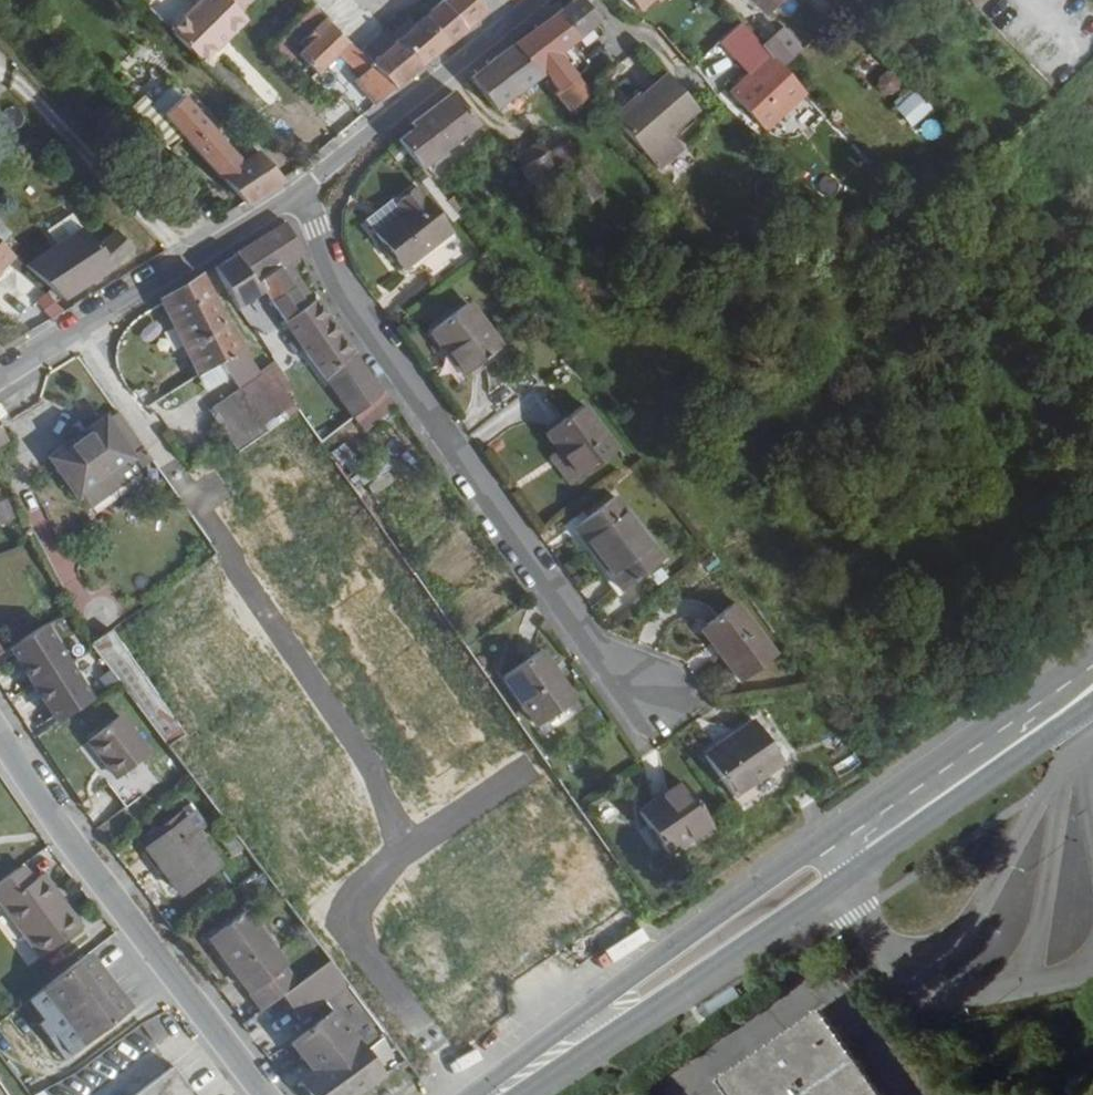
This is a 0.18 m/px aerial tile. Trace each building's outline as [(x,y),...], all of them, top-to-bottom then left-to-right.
[(177,42),(213,79),(228,63),(221,56),(250,28),(241,20),(254,7),(246,0),(219,0),(202,17),(177,42)] [(202,17),(219,0),(192,0),(189,3),(202,17)] [(423,25),(446,52),(467,33),(484,18),(469,0),(451,0),(423,25)] [(616,3),(635,26),(649,13),(654,17),(672,0),(620,0),(616,3)] [(762,29),(789,1),(788,0),(735,0),(741,7),(762,29)] [(567,20),(559,28),(577,51),(596,35),(577,11),(567,20)] [(739,22),(719,43),(735,58),(755,37),(739,22)] [(385,39),(359,63),(371,77),(393,99),(408,85),(422,73),(433,63),(446,52),(423,25),(413,34),(408,28),(390,44),(385,39)] [(516,60),(538,86),(544,81),(559,99),(571,88),(557,68),(577,51),(559,28),(548,36),(534,46),(516,60)] [(359,63),(328,29),(304,51),(310,58),(305,62),(320,82),(342,63),(361,87),(371,77),(359,63)] [(775,74),(781,80),(796,66),(777,45),(761,61),(769,69),(775,74)] [(489,79),(473,91),(497,121),(538,86),(516,60),(489,79)] [(769,69),(751,87),(756,93),(775,74),(769,69)] [(767,144),(806,107),(781,80),(775,74),(756,93),(751,87),(732,105),(732,108),(767,144)] [(356,91),(377,113),(393,99),(371,77),(361,87),(356,91)] [(917,86),(894,101),(911,127),(934,111),(917,86)] [(559,99),(555,101),(570,121),(583,109),(581,107),(583,105),(571,88),(559,99)] [(645,170),(667,150),(696,122),(664,89),(613,135),(645,170)] [(423,183),(480,138),(455,105),(428,126),(413,137),(416,142),(401,153),(423,183)] [(171,158),(184,145),(165,126),(146,106),(134,118),(171,158)] [(184,145),(250,213),(273,198),(306,178),(282,151),(247,173),(184,109),(165,126),(184,145)] [(547,149),(554,161),(573,151),(566,138),(547,149)] [(680,164),(667,150),(645,170),(658,183),(680,164)] [(521,185),(535,212),(556,196),(537,171),(521,185)] [(451,245),(419,200),(399,215),(404,224),(376,245),(403,281),(451,245)] [(370,236),(376,245),(404,224),(399,215),(370,236)] [(24,267),(27,264),(11,249),(17,243),(0,226),(0,244),(19,263),(24,267)] [(312,266),(294,233),(240,267),(242,270),(258,297),(264,293),(282,282),(291,277),(312,266)] [(29,273),(66,309),(87,295),(118,275),(101,255),(86,236),(38,266),(29,273)] [(101,255),(118,275),(136,261),(119,240),(101,255)] [(19,263),(0,244),(0,282),(19,263)] [(258,297),(242,270),(220,283),(244,323),(271,305),(264,293),(258,297)] [(314,316),(291,277),(282,282),(308,320),(314,316)] [(271,305),(289,331),(308,320),(282,282),(264,293),(271,305)] [(274,445),(289,434),(302,424),(290,405),(295,401),(280,374),(265,384),(232,339),(204,288),(170,308),(207,388),(228,375),(248,404),(274,445)] [(289,331),(330,391),(355,368),(317,314),(314,316),(308,320),(289,331)] [(467,317),(430,345),(442,361),(446,358),(468,389),(502,364),(467,317)] [(330,391),(355,430),(383,406),(355,368),(330,391)] [(242,465),(274,445),(248,404),(217,426),(234,453),(242,465)] [(4,411),(0,414),(0,426),(9,422),(4,411)] [(560,459),(580,487),(613,462),(581,417),(543,445),(555,462),(560,459)] [(105,432),(58,465),(82,502),(130,469),(105,432)] [(6,451),(7,452),(9,451),(0,436),(0,455),(6,451)] [(568,496),(580,487),(560,459),(555,462),(548,467),(568,496)] [(614,508),(580,533),(594,551),(587,557),(619,601),(660,570),(614,508)] [(0,522),(0,544),(14,539),(7,519),(0,522)] [(246,613),(280,656),(249,611),(246,613)] [(732,617),(697,642),(737,695),(771,670),(732,617)] [(6,653),(29,692),(66,673),(42,635),(8,652),(6,653)] [(6,653),(8,652),(0,638),(0,657),(6,653)] [(153,748),(170,734),(107,643),(88,656),(91,660),(153,748)] [(538,661),(502,689),(538,738),(571,714),(549,682),(552,680),(538,661)] [(29,692),(52,731),(89,711),(66,673),(29,692)] [(112,727),(80,750),(107,787),(99,794),(116,818),(148,794),(132,770),(139,764),(112,727)] [(758,732),(709,765),(736,804),(785,771),(758,732)] [(686,793),(643,822),(671,863),(714,833),(686,793)] [(160,814),(126,842),(130,847),(130,851),(171,902),(206,874),(160,814)] [(0,896),(0,929),(33,976),(75,947),(35,893),(27,899),(16,884),(0,896)] [(199,948),(255,1020),(274,1007),(291,994),(236,921),(199,948)] [(81,973),(22,1016),(64,1072),(121,1028),(81,973)] [(389,1068),(320,974),(291,994),(274,1007),(295,1034),(319,1017),(327,1027),(285,1058),(306,1087),(296,1094),(364,1094),(393,1073),(389,1068)] [(819,1016),(718,1085),(725,1094),(874,1094),(819,1016)] [(393,1073),(396,1077),(404,1071),(397,1061),(389,1068),(393,1073)]
